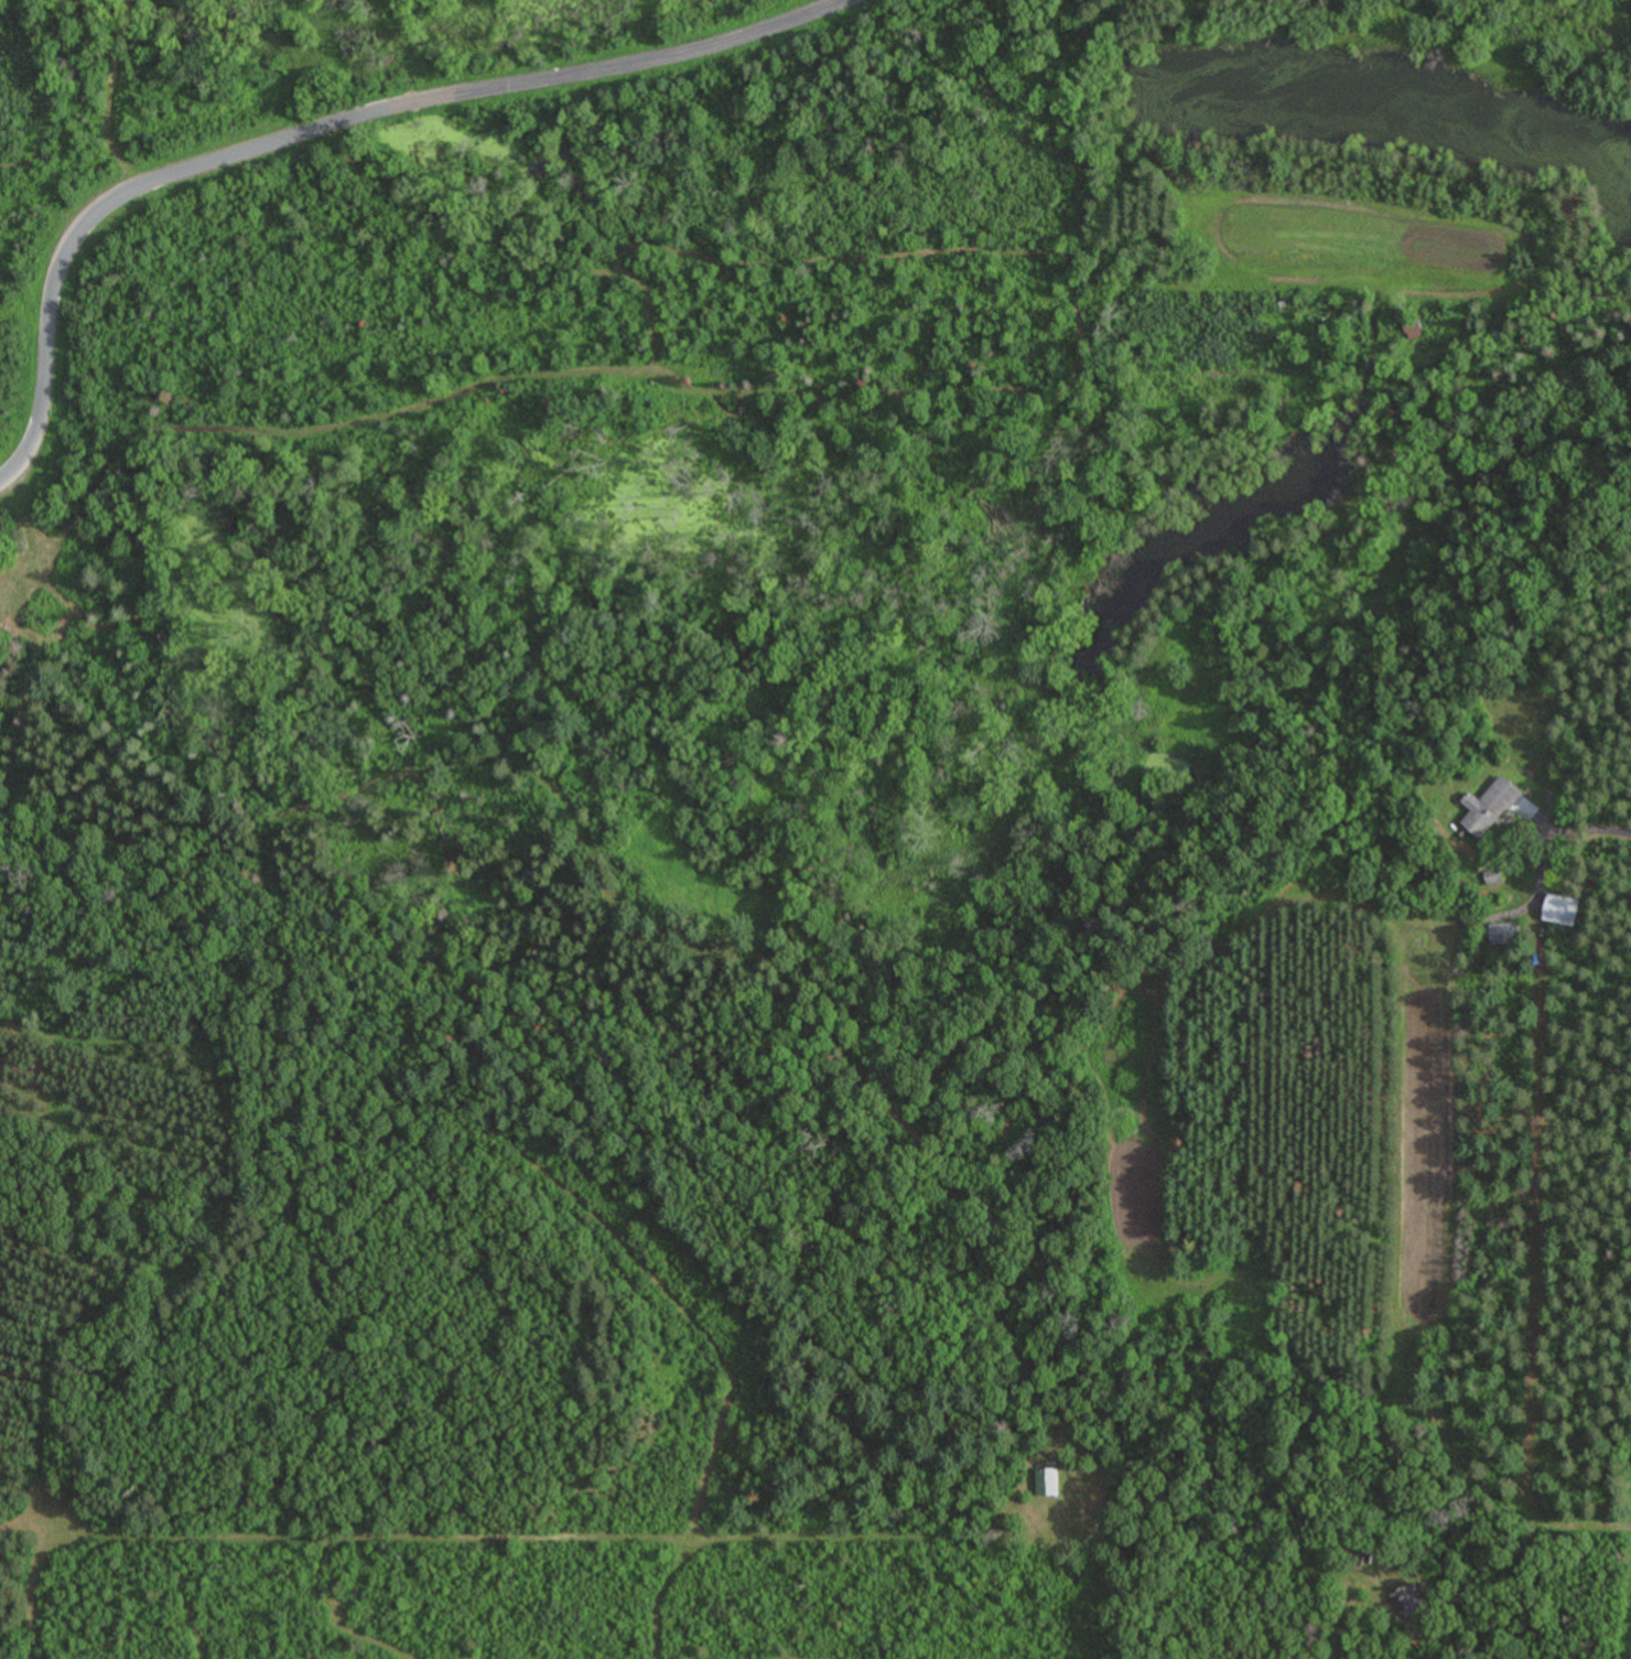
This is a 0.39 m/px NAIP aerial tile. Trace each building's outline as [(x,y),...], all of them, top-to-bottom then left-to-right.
[(1537,810),(1505,776),(1478,801),(1471,794),(1462,802),(1472,813),(1461,823),(1480,844),(1497,828),(1507,838),(1537,810)] [(1580,903),(1548,895),(1541,922),(1573,930),(1580,903)] [(1490,947),(1520,946),(1519,925),(1489,926),(1490,947)] [(1060,1500),(1060,1471),(1038,1471),(1038,1500),(1060,1500)] [(1421,1613),(1415,1587),(1394,1592),(1400,1618),(1421,1613)]
